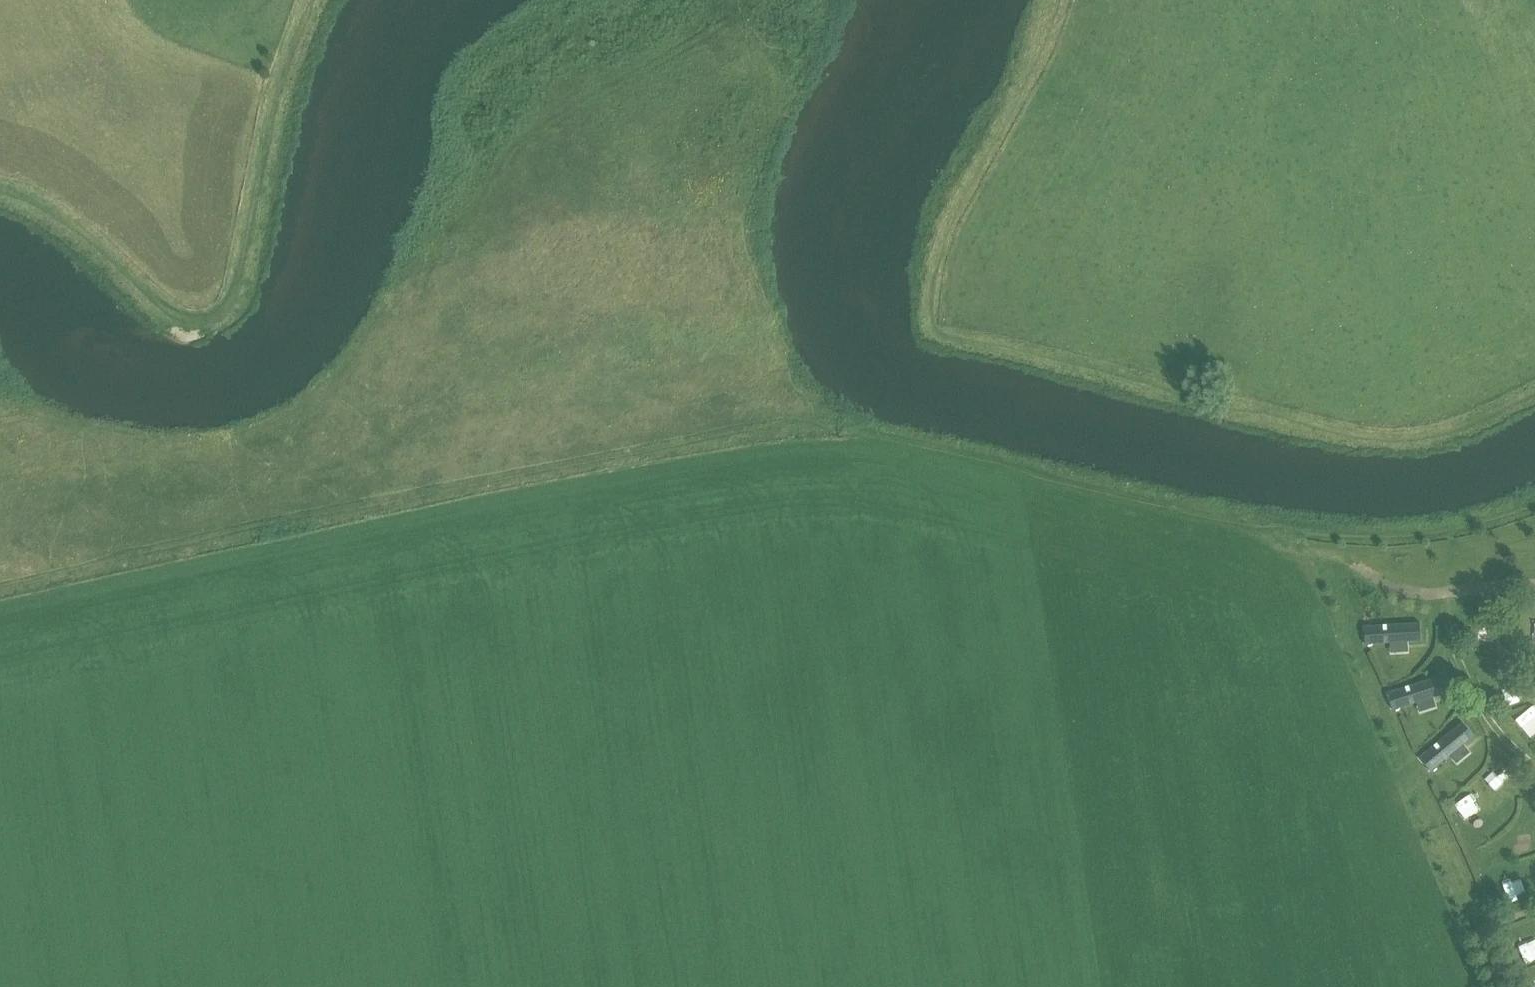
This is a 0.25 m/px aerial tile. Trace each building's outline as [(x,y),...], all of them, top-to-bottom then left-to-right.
[(1372,625),(1373,643),(1421,640),(1420,622),(1372,625)] [(1440,675),(1394,689),(1400,707),(1446,692),(1440,675)] [(1425,752),(1436,766),(1474,735),(1462,721),(1425,752)]
